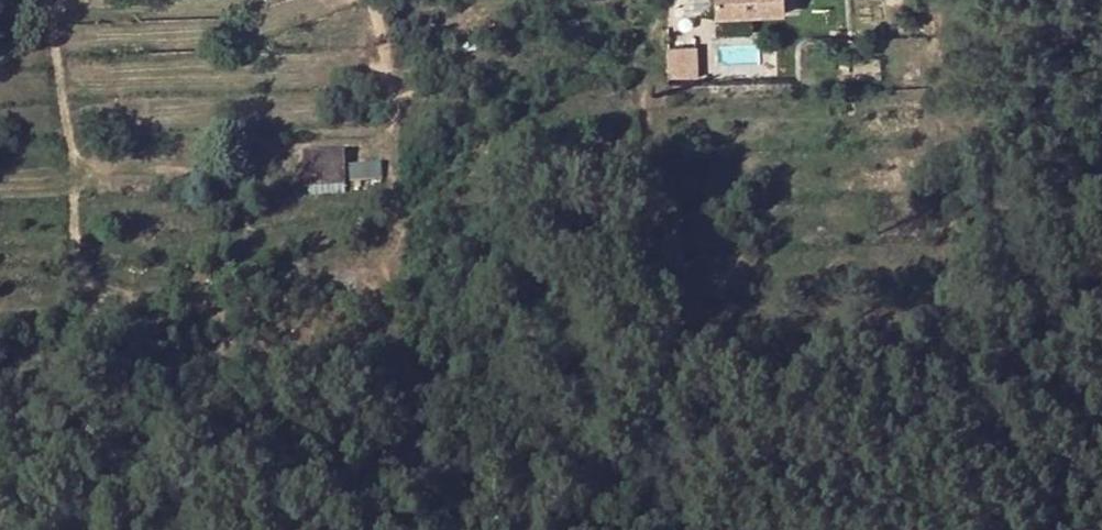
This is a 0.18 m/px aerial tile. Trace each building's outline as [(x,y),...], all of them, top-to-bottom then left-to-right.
[(718,18),(786,16),(785,0),(717,0),(718,18)] [(708,36),(693,36),(693,55),(709,54),(708,36)] [(552,84),(540,85),(540,93),(553,92),(552,84)] [(344,155),(304,156),(304,187),(345,186),(344,155)]
